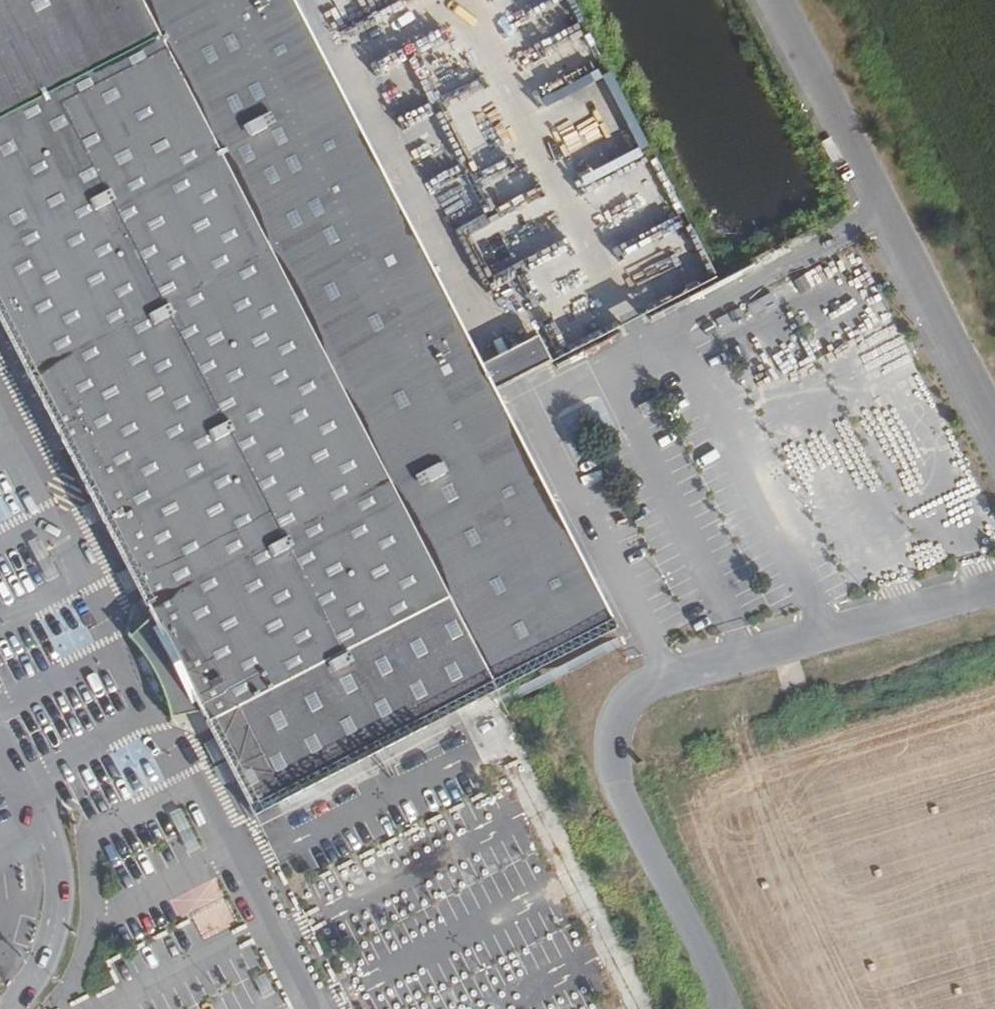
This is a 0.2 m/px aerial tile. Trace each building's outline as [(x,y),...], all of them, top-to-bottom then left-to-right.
[(153,611),(130,631),(143,646),(151,659),(157,669),(165,689),(168,704),(197,697),(256,809),(616,623),(495,391),(540,368),(721,281),(576,0),(0,0),(0,317),(153,611)]
